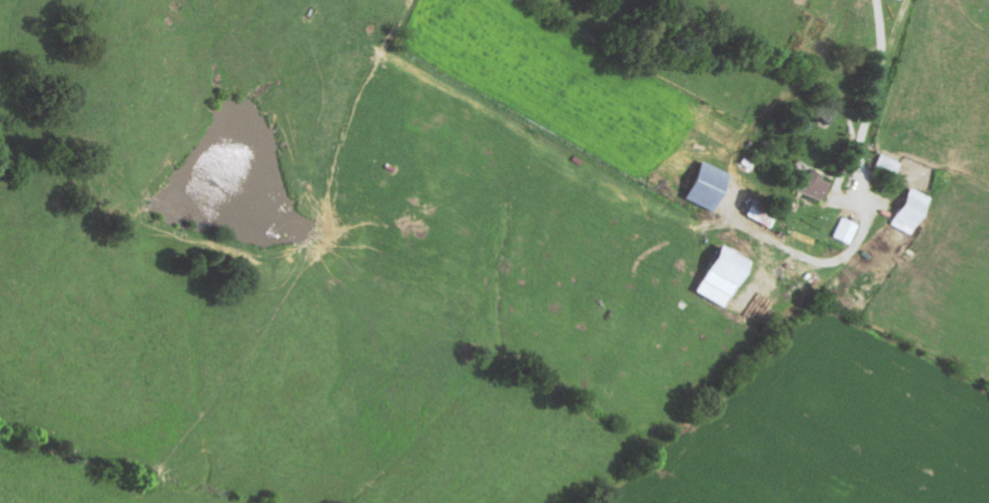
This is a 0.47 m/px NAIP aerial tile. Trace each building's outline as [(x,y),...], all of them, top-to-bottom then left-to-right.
[(903,164),(882,155),(876,169),(897,178),(903,164)] [(736,175),(707,162),(690,201),(719,213),(736,175)] [(828,202),(834,184),(824,181),(826,177),(805,170),(798,192),(828,202)] [(932,197),(911,189),(897,228),(919,236),(932,197)] [(750,217),(773,228),(780,213),(757,202),(750,217)] [(836,237),(853,245),(861,225),(844,218),(836,237)] [(756,262),(726,246),(701,293),(730,309),(756,262)]
